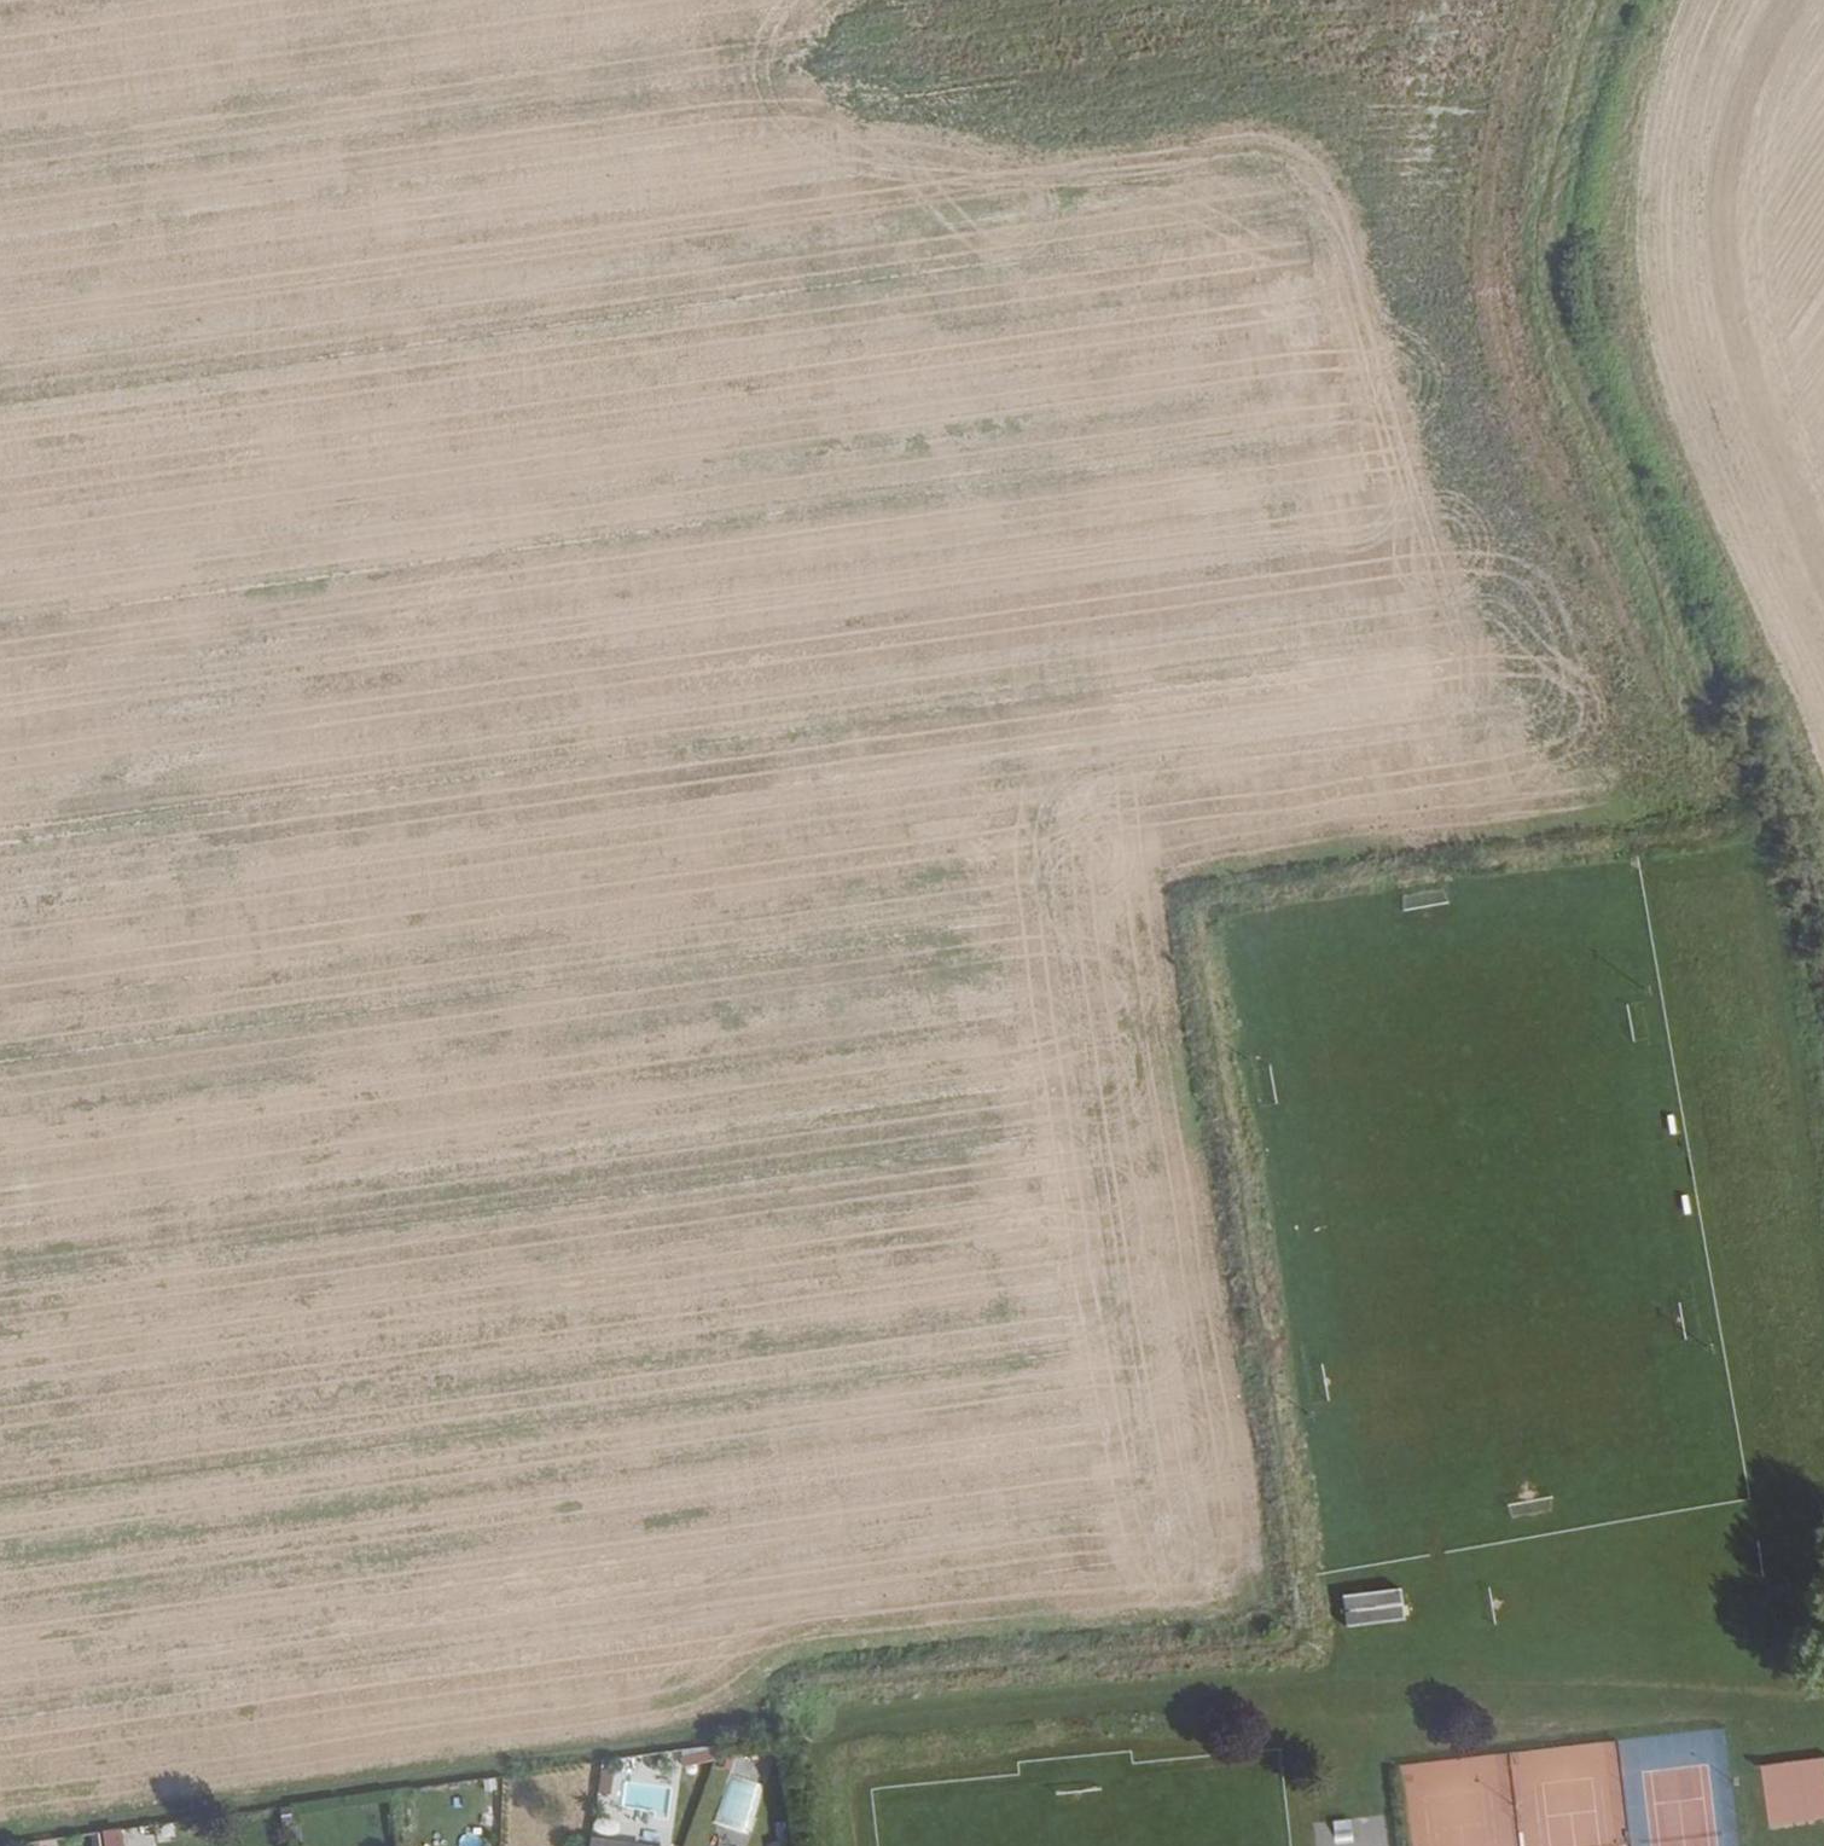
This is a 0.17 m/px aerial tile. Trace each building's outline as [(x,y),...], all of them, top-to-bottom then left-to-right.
[(1345,1623),(1404,1621),(1403,1590),(1343,1592),(1345,1623)] [(681,1750),(684,1766),(717,1758),(713,1742),(681,1750)] [(1823,1822),(1823,1757),(1760,1763),(1765,1827),(1823,1822)] [(747,1833),(765,1784),(732,1772),(714,1821),(747,1833)] [(122,1827),(100,1831),(102,1845),(125,1845),(122,1827)]
